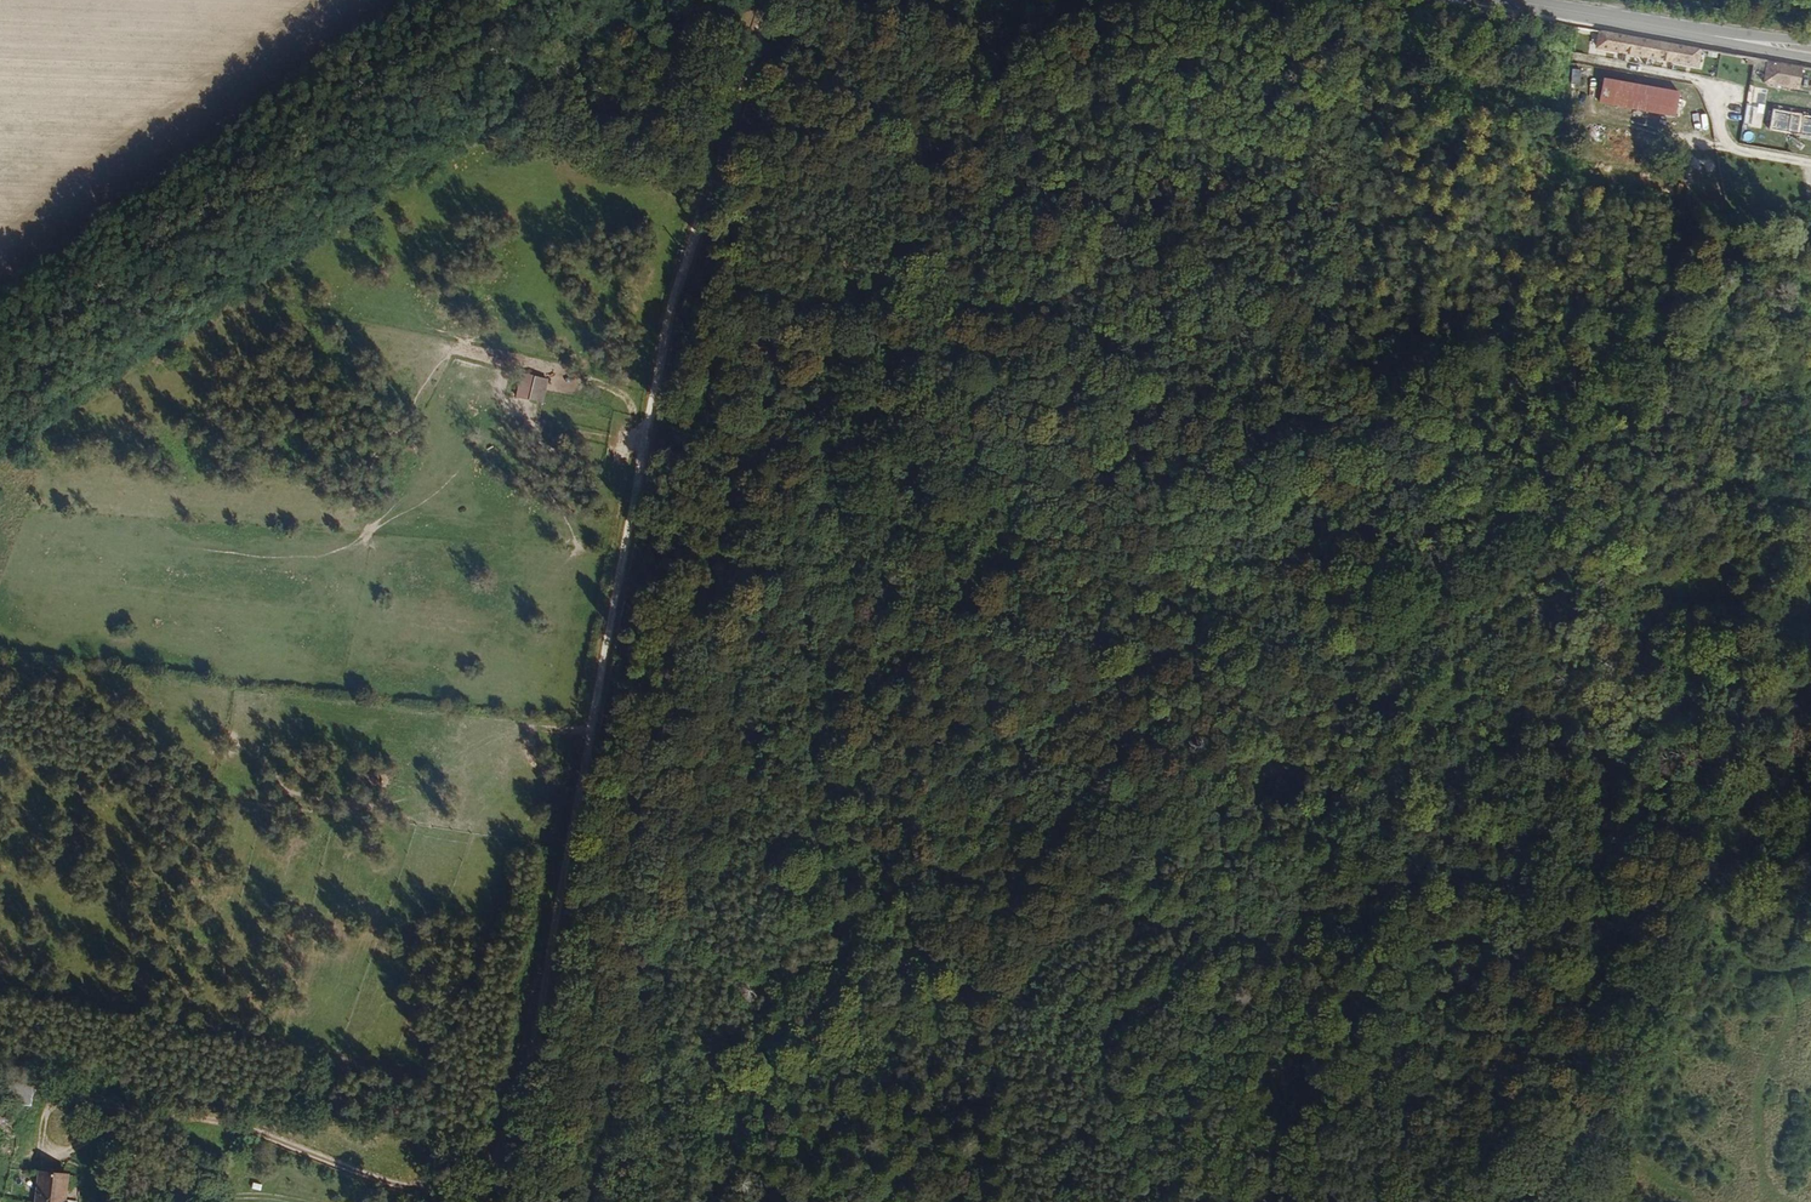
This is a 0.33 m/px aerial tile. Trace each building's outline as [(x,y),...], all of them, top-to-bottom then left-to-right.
[(1697,70),(1701,47),(1600,31),(1596,53),(1697,70)] [(1800,90),(1804,66),(1770,61),(1766,84),(1800,90)] [(1580,88),(1581,70),(1573,69),(1571,87),(1580,88)] [(1601,103),(1659,113),(1674,116),(1678,93),(1605,80),(1601,103)] [(1730,90),(1729,119),(1742,119),(1743,91),(1730,90)] [(1810,137),(1810,115),(1774,108),(1770,129),(1810,137)] [(532,377),(521,374),(516,397),(526,400),(532,377)] [(547,378),(535,376),(530,401),(541,404),(547,378)] [(23,1107),(11,1109),(13,1127),(26,1125),(23,1107)] [(35,1173),(30,1201),(64,1201),(62,1201),(65,1177),(35,1173)]
